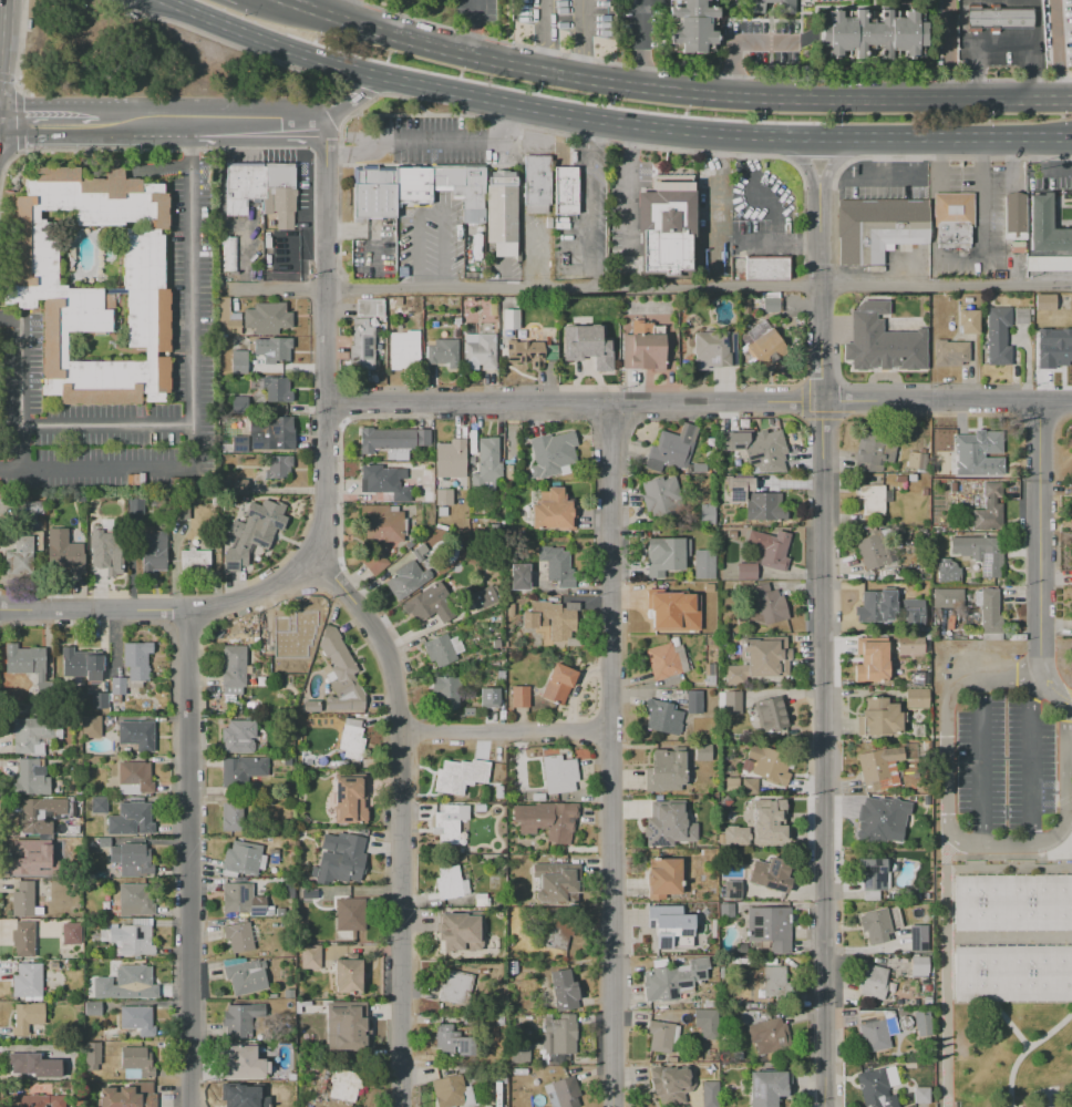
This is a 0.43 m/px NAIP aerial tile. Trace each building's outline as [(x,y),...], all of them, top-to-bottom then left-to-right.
[(669,7),(669,0),(708,0),(708,7),(717,7),(717,18),(714,18),(714,24),(709,24),(709,31),(715,31),(715,44),(704,44),(704,53),(680,53),(680,51),(669,51),(669,49),(671,49),(671,43),(669,43),(669,40),(667,40),(668,7),(669,7)] [(748,13),(748,0),(794,0),(794,13),(748,13)] [(967,7),(1032,8),(1032,27),(966,25),(967,7)] [(818,58),(818,10),(827,10),(831,10),(831,9),(836,9),(836,10),(841,10),(841,11),(854,11),(854,9),(864,9),(864,11),(880,11),(880,10),(890,10),(890,11),(925,11),(925,28),(924,28),(924,40),(925,40),(925,47),(921,47),(921,58),(911,58),(911,59),(907,59),(907,58),(865,58),(865,59),(847,59),(847,57),(836,57),(836,58),(818,58)] [(524,155),(552,156),(550,205),(524,205),(524,155)] [(224,163),(295,163),(295,229),(298,229),(298,281),(264,281),(264,201),(248,201),(248,217),(225,217),(224,163)] [(554,166),(576,167),(575,214),(553,213),(554,166)] [(147,397),(147,403),(42,404),(42,391),(41,301),(31,301),(10,301),(10,284),(20,284),(20,198),(27,198),(27,181),(35,181),(35,170),(82,168),(82,181),(107,180),(109,167),(116,167),(126,167),(126,180),(146,181),(146,186),(172,186),(173,232),(167,232),(167,290),(173,290),(175,396),(147,397)] [(430,192),(430,167),(484,168),(484,224),(461,224),(461,198),(449,198),(449,192),(430,192)] [(354,170),(394,170),(394,204),(394,218),(351,218),(352,183),(354,183),(354,170)] [(487,175),(517,175),(517,256),(486,256),(487,175)] [(650,181),(692,181),(693,268),(676,268),(676,275),(662,275),(662,271),(640,271),(639,233),(635,233),(635,192),(650,192),(650,181)] [(932,193),(973,193),(973,227),(969,227),(969,249),(936,249),(936,226),(932,226),(932,193)] [(1004,197),(1025,197),(1025,242),(1004,242),(1004,197)] [(1050,230),(1071,231),(1071,255),(1029,255),(1029,197),(1050,197),(1050,230)] [(836,203),(926,202),(926,246),(882,246),(882,266),(836,266),(836,203)] [(236,237),(221,237),(222,270),(236,270),(236,237)] [(743,258),(787,258),(787,279),(743,279),(743,258)] [(1027,273),(1071,273),(1071,259),(1027,259),(1027,273)] [(1035,294),(1054,294),(1054,310),(1035,310),(1035,294)] [(228,297),(228,312),(240,312),(240,320),(241,320),(241,327),(240,327),(240,335),(225,335),(225,321),(217,321),(217,297),(228,297)] [(762,298),(779,297),(779,312),(762,312),(762,298)] [(355,317),(355,299),(383,299),(383,317),(355,317)] [(852,370),(852,359),(844,359),(844,344),(852,344),(852,310),(856,310),(856,306),(862,300),(888,299),(888,315),(876,315),(876,319),(882,319),(882,331),(916,331),(916,328),(926,328),(926,369),(895,370),(895,367),(889,367),(889,370),(878,370),(878,367),(872,368),(872,370),(852,370)] [(244,309),(254,309),(254,304),(278,303),(286,303),(286,308),(285,308),(285,312),(291,312),(291,328),(278,328),(278,335),(254,336),(254,330),(244,330),(244,309)] [(986,307),(993,307),(992,305),(1010,305),(1013,308),(1029,307),(1029,324),(1011,324),(1011,327),(1006,327),(1006,346),(1011,346),(1011,366),(987,367),(986,307)] [(502,309),(519,309),(519,329),(502,329),(502,309)] [(957,310),(978,310),(978,316),(978,322),(978,334),(960,334),(960,325),(957,325),(957,310)] [(564,324),(573,324),(573,317),(592,316),(592,324),(600,324),(600,325),(606,325),(606,335),(602,335),(602,340),(612,340),(612,370),(594,371),(594,357),(583,357),(583,360),(564,360),(564,324)] [(352,319),(369,318),(369,327),(373,327),(374,369),(349,370),(349,345),(352,345),(352,319)] [(621,335),(630,335),(630,321),(637,321),(637,322),(652,322),(652,326),(663,326),(663,334),(664,334),(664,371),(656,371),(656,372),(645,372),(645,369),(621,369),(621,335)] [(771,327),(785,347),(781,350),(783,352),(761,369),(755,362),(751,366),(740,350),(771,327)] [(419,331),(420,372),(390,373),(390,334),(405,332),(405,331),(419,331)] [(692,332),(725,331),(725,332),(735,331),(736,367),(708,368),(708,369),(694,369),(692,332)] [(495,334),(495,369),(482,369),(482,365),(464,365),(464,342),(465,342),(465,336),(476,336),(476,334),(495,334)] [(1054,341),(1071,341),(1071,360),(1052,360),(1052,365),(1037,365),(1037,334),(1054,334),(1054,341)] [(268,338),(292,338),(291,348),(289,348),(289,361),(275,360),(275,363),(264,363),(264,351),(268,351),(268,338)] [(457,339),(457,369),(447,369),(447,365),(426,365),(425,340),(433,340),(433,339),(457,339)] [(935,340),(946,340),(946,341),(969,341),(969,361),(960,361),(960,366),(935,366),(935,340)] [(513,362),(513,356),(513,351),(516,351),(516,342),(543,342),(543,349),(544,349),(543,361),(544,361),(540,368),(530,368),(530,362),(513,362)] [(231,350),(249,351),(249,361),(247,361),(246,375),(230,373),(231,350)] [(266,402),(266,388),(250,388),(250,377),(288,377),(289,391),(292,391),(292,402),(266,402)] [(231,397),(247,397),(247,408),(245,408),(245,413),(230,413),(231,397)] [(292,417),(292,435),(290,435),(290,440),(281,440),(281,443),(258,443),(258,435),(248,435),(248,420),(267,420),(267,417),(292,417)] [(699,428),(684,469),(663,462),(659,473),(643,468),(647,457),(646,457),(650,444),(654,447),(660,430),(678,435),(682,422),(699,428)] [(360,454),(360,428),(373,428),(373,430),(415,429),(430,429),(430,445),(416,445),(416,448),(372,449),(373,454),(360,454)] [(897,437),(891,463),(884,461),(883,467),(882,467),(880,472),(862,472),(854,470),(856,462),(853,461),(860,428),(897,437)] [(721,450),(721,431),(752,431),(753,437),(755,435),(754,432),(765,429),(766,433),(780,429),(785,445),(784,447),(788,458),(785,459),(783,460),(786,471),(767,478),(764,467),(757,469),(755,464),(749,467),(743,449),(721,450)] [(528,440),(550,434),(550,437),(574,431),(577,445),(573,447),(577,462),(569,464),(570,472),(560,474),(560,473),(532,480),(528,467),(535,464),(528,440)] [(955,434),(969,434),(969,431),(997,431),(1002,440),(1002,453),(981,453),(981,467),(952,467),(952,453),(955,453),(955,434)] [(230,435),(248,437),(248,453),(230,453),(230,435)] [(478,438),(497,438),(497,463),(502,463),(502,489),(470,489),(470,470),(474,470),(474,467),(478,467),(478,438)] [(434,443),(450,443),(450,439),(465,439),(465,443),(465,476),(434,476),(434,443)] [(908,451),(918,453),(919,448),(926,449),(925,453),(929,453),(926,473),(915,472),(915,469),(906,468),(908,451)] [(269,455),(292,457),(291,467),(290,467),(289,473),(287,473),(287,480),(265,479),(265,470),(268,471),(269,455)] [(361,464),(382,464),(382,468),(406,468),(406,479),(399,479),(399,482),(399,485),(410,485),(410,502),(392,502),(392,503),(375,504),(375,492),(362,492),(361,464)] [(674,475),(684,512),(648,522),(641,496),(643,496),(640,482),(661,476),(662,480),(667,479),(666,478),(674,475)] [(722,475),(730,475),(730,478),(753,478),(753,491),(723,491),(723,484),(722,484),(722,475)] [(230,479),(231,495),(245,495),(245,479),(230,479)] [(972,530),(972,510),(983,510),(983,496),(982,496),(982,482),(1001,482),(1001,498),(996,498),(996,503),(1002,503),(1002,530),(972,530)] [(884,485),(884,490),(890,490),(891,503),(883,503),(884,515),(862,515),(862,500),(857,500),(857,485),(884,485)] [(532,504),(537,504),(537,501),(539,501),(539,492),(547,492),(548,488),(563,488),(563,500),(565,500),(565,501),(576,501),(576,517),(575,517),(575,530),(558,530),(558,527),(546,527),(546,529),(530,527),(532,504)] [(435,489),(452,489),(452,505),(435,505),(435,489)] [(748,493),(781,493),(781,508),(787,508),(787,521),(744,520),(744,501),(748,501),(748,493)] [(142,498),(127,498),(126,523),(141,523),(142,498)] [(265,500),(285,509),(269,544),(258,540),(239,555),(239,571),(223,571),(223,555),(229,555),(251,536),(244,533),(255,509),(260,511),(265,500)] [(23,502),(43,502),(43,514),(35,514),(35,531),(23,531),(23,502)] [(360,505),(389,505),(389,506),(398,506),(398,511),(403,511),(403,542),(388,542),(383,556),(389,564),(372,576),(361,563),(360,505)] [(854,541),(866,537),(864,532),(870,530),(870,529),(875,527),(876,530),(879,529),(879,530),(888,527),(889,532),(896,530),(903,550),(895,552),(897,561),(864,571),(860,560),(859,561),(854,541)] [(47,529),(66,529),(68,543),(83,543),(83,553),(84,553),(84,573),(56,574),(56,567),(48,567),(47,529)] [(749,530),(774,536),(776,530),(791,534),(785,556),(790,557),(785,573),(757,565),(757,564),(754,563),(757,549),(744,544),(749,530)] [(41,531),(41,550),(32,550),(32,574),(6,575),(4,551),(14,551),(13,535),(31,535),(30,531),(41,531)] [(140,547),(142,547),(142,534),(166,534),(166,575),(141,575),(141,558),(140,558),(140,547)] [(646,539),(684,537),(684,539),(689,539),(690,556),(684,556),(684,570),(664,570),(664,578),(647,578),(646,539)] [(950,537),(1003,537),(1003,578),(980,578),(980,564),(972,564),(972,561),(961,561),(961,556),(950,556),(950,537)] [(529,564),(529,571),(538,571),(537,546),(550,546),(552,547),(561,547),(561,552),(568,551),(569,570),(574,570),(574,588),(557,588),(557,582),(529,583),(529,590),(511,591),(509,564),(529,564)] [(179,551),(188,551),(188,547),(195,547),(195,551),(209,551),(209,573),(179,574),(179,551)] [(92,574),(92,562),(97,562),(97,553),(111,553),(111,550),(115,550),(115,553),(121,553),(121,560),(122,560),(122,571),(113,571),(113,573),(92,574)] [(693,550),(713,550),(714,578),(693,578),(693,550)] [(938,558),(949,558),(958,567),(960,568),(960,576),(957,576),(957,581),(940,581),(940,576),(937,576),(938,558)] [(412,560),(421,572),(425,568),(429,571),(431,574),(431,578),(396,602),(383,583),(394,575),(392,573),(412,560)] [(736,563),(755,564),(755,580),(736,580),(736,563)] [(399,606),(439,580),(447,593),(427,606),(433,614),(416,625),(408,613),(404,615),(399,606)] [(751,587),(767,583),(770,591),(776,588),(779,596),(783,595),(788,619),(763,626),(761,614),(757,615),(751,587)] [(668,625),(641,622),(645,590),(657,591),(657,584),(686,587),(684,594),(688,595),(687,599),(684,599),(684,601),(678,601),(678,595),(670,594),(668,625)] [(498,602),(473,613),(466,596),(491,585),(498,602)] [(862,592),(878,591),(878,587),(896,587),(897,613),(894,613),(894,619),(867,621),(867,622),(856,622),(856,616),(854,616),(854,606),(862,606),(862,592)] [(931,588),(962,588),(962,608),(932,608),(932,596),(931,596),(931,588)] [(973,591),(981,591),(981,590),(998,590),(998,615),(1002,615),(1002,634),(980,634),(980,605),(973,605),(973,591)] [(924,599),(924,631),(913,632),(913,627),(904,627),(903,607),(900,607),(900,599),(924,599)] [(529,602),(550,602),(550,604),(560,604),(560,607),(565,607),(565,603),(577,603),(578,637),(563,637),(563,640),(548,640),(548,626),(537,626),(537,628),(520,628),(520,613),(529,612),(529,602)] [(261,631),(275,631),(275,627),(296,627),(296,623),(310,623),(310,647),(299,647),(299,652),(261,652),(261,631)] [(334,627),(340,637),(339,638),(358,670),(353,674),(364,695),(364,714),(329,714),(322,704),(323,699),(326,698),(324,697),(332,693),(328,685),(337,680),(329,668),(331,667),(327,658),(326,659),(318,646),(326,625),(334,627)] [(445,633),(447,639),(456,635),(463,650),(454,654),(457,660),(436,669),(433,660),(429,662),(421,644),(445,633)] [(645,649),(671,642),(670,638),(677,636),(680,645),(681,645),(689,672),(681,674),(683,681),(663,687),(661,678),(653,681),(645,649)] [(922,636),(924,644),(924,653),(895,654),(895,637),(922,636)] [(855,637),(888,637),(888,659),(889,659),(889,675),(887,675),(887,683),(854,683),(854,664),(860,664),(860,655),(855,655),(855,637)] [(720,685),(720,665),(740,665),(739,639),(757,639),(757,640),(777,640),(777,648),(791,648),(791,660),(787,660),(788,676),(744,677),(744,685),(720,685)] [(122,644),(144,644),(143,643),(153,642),(153,653),(146,653),(146,658),(147,658),(147,665),(148,665),(148,681),(130,681),(128,667),(123,667),(122,644)] [(4,673),(6,644),(17,644),(17,648),(29,649),(29,648),(44,648),(44,681),(37,681),(37,673),(4,673)] [(221,645),(246,646),(245,687),(241,687),(241,695),(223,694),(223,687),(220,687),(221,645)] [(62,647),(73,647),(73,652),(85,652),(85,650),(103,650),(103,670),(101,670),(102,680),(85,681),(85,685),(62,686),(62,647)] [(554,662),(578,673),(571,689),(569,688),(561,707),(539,697),(548,678),(547,677),(554,662)] [(714,664),(714,686),(704,685),(704,664),(714,664)] [(911,685),(913,672),(924,672),(922,684),(922,686),(911,685)] [(111,677),(125,677),(125,694),(121,694),(121,703),(111,703),(111,677)] [(431,677),(458,677),(458,709),(436,709),(436,693),(431,693),(431,677)] [(511,686),(528,686),(528,707),(511,707),(511,686)] [(480,688),(499,688),(499,707),(480,707),(480,688)] [(905,688),(928,688),(928,707),(905,707),(905,688)] [(701,690),(702,714),(686,714),(686,690),(701,690)] [(740,691),(741,715),(723,715),(723,691),(740,691)] [(91,693),(107,693),(107,709),(91,709),(91,693)] [(753,703),(779,695),(787,728),(762,735),(753,703)] [(863,735),(862,717),(860,717),(860,709),(865,709),(864,698),(887,697),(887,703),(897,703),(897,713),(904,713),(904,721),(903,721),(903,732),(898,732),(898,734),(863,735)] [(649,698),(671,704),(670,709),(682,713),(680,722),(681,724),(679,736),(645,728),(648,716),(646,715),(649,698)] [(81,716),(101,716),(101,738),(81,738),(81,716)] [(364,739),(361,761),(342,758),(344,750),(339,749),(344,717),(361,720),(360,728),(362,728),(360,738),(364,739)] [(11,718),(61,719),(61,739),(50,739),(50,745),(44,745),(43,754),(12,754),(12,735),(11,735),(11,718)] [(118,721),(154,720),(154,752),(137,752),(137,744),(118,744),(118,721)] [(228,720),(255,720),(255,738),(249,738),(249,739),(252,739),(252,742),(255,742),(255,754),(223,754),(223,742),(221,742),(221,727),(227,727),(227,724),(228,724),(228,720)] [(695,759),(695,745),(714,745),(713,759),(695,759)] [(750,773),(755,760),(745,757),(750,745),(759,748),(760,746),(792,757),(786,772),(790,773),(785,787),(750,773)] [(856,755),(884,749),(901,747),(904,759),(894,761),(899,786),(864,792),(856,755)] [(645,791),(646,767),(652,768),(653,749),(666,749),(666,751),(683,751),(683,771),(687,771),(687,785),(681,785),(680,791),(662,790),(662,791),(645,791)] [(575,759),(578,781),(574,781),(575,791),(547,796),(542,757),(560,755),(561,760),(575,759)] [(221,759),(237,759),(237,757),(267,757),(267,776),(247,776),(246,791),(226,791),(226,787),(221,787),(221,759)] [(18,759),(43,759),(43,776),(50,777),(49,795),(34,795),(12,795),(12,782),(14,782),(14,776),(18,776),(18,759)] [(442,760),(460,763),(460,761),(471,762),(471,760),(489,762),(486,787),(473,785),(473,786),(463,785),(462,796),(432,791),(434,775),(435,775),(436,768),(441,769),(442,760)] [(118,762),(144,762),(150,762),(150,775),(150,781),(154,781),(154,793),(140,793),(140,795),(118,795),(118,762)] [(333,778),(367,777),(368,798),(363,798),(363,808),(365,808),(367,823),(334,823),(333,778)] [(738,778),(738,792),(725,792),(725,778),(738,778)] [(741,778),(756,779),(756,793),(741,793),(741,778)] [(532,801),(532,792),(544,792),(545,801),(532,801)] [(106,797),(90,797),(90,812),(106,812),(106,797)] [(864,797),(877,799),(877,797),(889,799),(890,798),(898,799),(898,800),(911,803),(909,816),(905,816),(900,842),(886,839),(885,845),(855,840),(855,837),(854,837),(855,830),(856,830),(858,822),(856,821),(859,803),(863,804),(864,797)] [(66,799),(66,820),(51,820),(51,833),(52,833),(52,858),(42,858),(42,862),(17,862),(18,841),(23,841),(23,830),(17,830),(17,819),(18,819),(18,799),(66,799)] [(752,808),(766,808),(766,800),(775,800),(775,799),(785,799),(785,821),(776,821),(776,824),(785,824),(785,840),(777,840),(777,842),(752,842),(752,808)] [(686,820),(686,823),(697,823),(697,842),(673,842),(673,847),(645,847),(645,838),(643,838),(643,827),(646,827),(646,817),(650,817),(650,801),(659,801),(659,806),(664,806),(664,803),(682,803),(682,812),(683,812),(684,819),(684,820),(686,820)] [(118,802),(151,802),(151,822),(154,822),(154,834),(112,834),(112,816),(118,816),(118,802)] [(221,831),(221,803),(243,803),(243,823),(243,831),(221,831)] [(512,804),(534,804),(534,803),(554,803),(577,803),(577,818),(576,817),(573,832),(571,832),(569,847),(546,841),(548,828),(535,828),(535,833),(519,833),(519,832),(518,832),(518,827),(516,827),(516,822),(512,822),(512,804)] [(434,813),(457,812),(458,844),(440,844),(440,834),(434,834),(434,813)] [(723,845),(723,826),(738,826),(738,828),(749,828),(749,834),(750,834),(750,840),(748,840),(748,845),(723,845)] [(324,833),(337,837),(338,832),(346,833),(364,838),(361,853),(365,854),(359,883),(348,880),(347,883),(332,880),(332,883),(316,879),(322,849),(321,849),(324,833)] [(36,840),(11,840),(11,854),(9,854),(9,875),(50,875),(50,844),(36,845),(36,840)] [(231,840),(262,847),(260,854),(266,855),(264,871),(257,870),(256,877),(220,870),(225,848),(230,849),(231,840)] [(120,843),(144,843),(144,849),(150,849),(150,862),(154,862),(154,877),(120,877),(120,870),(111,870),(111,845),(120,845),(120,843)] [(278,849),(278,863),(269,863),(269,849),(278,849)] [(746,882),(753,860),(766,863),(769,855),(794,863),(785,893),(746,882)] [(679,894),(664,894),(664,900),(648,900),(648,885),(646,885),(647,874),(648,874),(648,868),(646,868),(646,861),(648,861),(648,859),(679,859),(679,894)] [(856,859),(890,859),(890,872),(889,872),(889,882),(890,882),(890,891),(862,891),(862,882),(856,882),(856,859)] [(533,864),(579,863),(579,901),(538,902),(534,898),(534,893),(539,889),(539,878),(533,878),(533,864)] [(457,864),(460,881),(470,879),(472,893),(463,895),(463,896),(439,901),(434,879),(440,878),(437,868),(457,864)] [(951,878),(1071,877),(1071,931),(954,933),(951,878)] [(740,881),(740,900),(725,900),(725,880),(740,881)] [(33,881),(33,908),(42,908),(42,916),(23,916),(23,918),(11,918),(12,891),(17,892),(17,881),(33,881)] [(221,883),(251,883),(251,896),(266,896),(266,906),(274,906),(274,915),(265,915),(265,916),(248,918),(248,912),(223,912),(221,883)] [(109,896),(114,896),(114,884),(151,884),(151,903),(154,903),(154,916),(118,916),(118,913),(109,913),(109,896)] [(474,906),(474,893),(485,893),(485,906),(474,906)] [(336,899),(365,899),(365,931),(336,931),(336,899)] [(733,903),(733,918),(719,918),(719,903),(733,903)] [(897,906),(901,926),(889,929),(890,932),(886,933),(887,941),(868,945),(867,937),(862,939),(856,914),(885,908),(885,909),(897,906)] [(745,908),(790,908),(790,954),(770,954),(770,949),(759,949),(759,941),(745,941),(745,908)] [(645,913),(660,913),(660,910),(671,910),(671,912),(686,912),(686,926),(670,926),(670,947),(650,947),(650,935),(645,935),(645,913)] [(437,914),(465,913),(465,915),(481,915),(481,937),(482,937),(482,946),(481,946),(481,951),(462,952),(462,950),(454,950),(454,952),(442,952),(442,941),(435,941),(435,940),(433,940),(433,929),(435,929),(435,922),(437,922),(437,914)] [(539,945),(546,918),(576,924),(573,936),(568,935),(565,951),(539,945)] [(249,921),(250,927),(257,926),(259,940),(252,941),(255,950),(231,954),(229,937),(224,939),(221,926),(249,921)] [(14,922),(34,922),(33,957),(14,957),(14,947),(11,947),(11,931),(14,931),(14,922)] [(80,924),(80,944),(63,944),(63,934),(62,934),(62,923),(80,924)] [(155,945),(156,955),(128,955),(128,956),(114,956),(113,942),(99,942),(99,929),(109,929),(109,924),(117,924),(117,929),(120,929),(118,925),(151,925),(151,945),(155,945)] [(908,925),(927,924),(927,952),(909,952),(908,925)] [(320,945),(320,970),(301,968),(301,945),(320,945)] [(954,949),(1071,949),(1071,1002),(954,1003),(954,949)] [(640,960),(691,954),(692,959),(708,957),(709,968),(704,968),(705,980),(695,981),(697,986),(693,986),(692,987),(692,991),(678,992),(679,1000),(645,1003),(640,960)] [(910,956),(928,956),(928,973),(927,973),(927,978),(910,977),(910,956)] [(223,966),(254,961),(258,960),(259,961),(266,960),(267,967),(264,968),(268,990),(233,996),(229,980),(226,980),(223,966)] [(333,960),(361,960),(361,993),(336,993),(336,986),(333,986),(333,960)] [(516,974),(505,974),(505,961),(516,961),(516,974)] [(42,963),(41,1001),(23,1001),(23,996),(12,996),(12,974),(18,974),(18,963),(42,963)] [(866,963),(887,968),(885,980),(887,981),(883,1001),(868,997),(868,998),(857,995),(859,987),(856,986),(859,974),(863,975),(866,963)] [(120,965),(145,965),(145,966),(151,966),(151,985),(154,985),(155,996),(138,996),(138,997),(120,997),(120,987),(120,965)] [(762,966),(784,966),(785,983),(790,983),(790,993),(785,993),(785,995),(763,996),(762,966)] [(548,973),(568,968),(571,983),(575,982),(579,1000),(577,1000),(578,1004),(575,1008),(557,1013),(548,973)] [(447,970),(474,975),(466,1007),(437,1001),(441,983),(444,984),(447,970)] [(84,1002),(101,1002),(101,1015),(84,1016),(84,1002)] [(16,1004),(27,1004),(27,1003),(44,1004),(44,1024),(28,1024),(28,1036),(11,1035),(11,1027),(14,1027),(16,1004)] [(223,1011),(227,1011),(227,1005),(250,1005),(250,1004),(264,1004),(262,1017),(250,1017),(250,1028),(252,1028),(251,1039),(226,1038),(226,1027),(221,1027),(223,1011)] [(120,1006),(151,1006),(152,1026),(155,1026),(155,1037),(138,1037),(138,1029),(120,1029),(120,1006)] [(327,1007),(344,1007),(344,1006),(359,1006),(359,1017),(365,1017),(365,1054),(327,1054),(327,1007)] [(694,1009),(719,1011),(719,1039),(701,1039),(701,1027),(693,1027),(694,1009)] [(929,1009),(931,1037),(916,1038),(913,1012),(929,1009)] [(504,1026),(494,1025),(494,1013),(504,1013),(504,1026)] [(575,1013),(575,1022),(576,1022),(576,1041),(575,1041),(575,1054),(544,1055),(543,1016),(560,1016),(560,1014),(575,1013)] [(858,1025),(895,1016),(898,1033),(888,1035),(890,1047),(864,1053),(858,1025)] [(745,1026),(780,1017),(781,1023),(785,1022),(791,1042),(787,1043),(788,1048),(757,1056),(754,1042),(750,1043),(745,1026)] [(650,1021),(674,1024),(674,1025),(679,1026),(676,1045),(672,1044),(670,1054),(648,1050),(651,1034),(648,1034),(650,1021)] [(474,1056),(433,1056),(433,1024),(452,1024),(452,1027),(460,1027),(460,1037),(474,1037),(474,1056)] [(100,1042),(101,1065),(96,1065),(96,1069),(85,1070),(85,1064),(84,1064),(84,1042),(100,1042)] [(268,1060),(268,1073),(265,1073),(265,1076),(252,1076),(252,1079),(217,1079),(217,1044),(256,1044),(256,1059),(265,1059),(265,1060),(268,1060)] [(121,1047),(146,1047),(146,1053),(151,1053),(151,1067),(154,1067),(154,1077),(140,1077),(140,1069),(121,1069),(121,1047)] [(60,1078),(32,1077),(32,1076),(30,1076),(30,1074),(8,1073),(8,1053),(39,1054),(39,1059),(60,1060),(60,1078)] [(684,1103),(662,1106),(656,1106),(654,1098),(652,1098),(649,1078),(650,1078),(648,1068),(678,1063),(678,1065),(683,1064),(690,1066),(694,1085),(690,1091),(683,1094),(684,1103)] [(895,1094),(898,1106),(865,1106),(856,1074),(868,1070),(868,1072),(883,1067),(884,1068),(894,1066),(899,1085),(888,1087),(890,1095),(895,1094)] [(336,1068),(361,1074),(354,1103),(344,1100),(342,1106),(321,1101),(324,1088),(323,1087),(324,1080),(321,1079),(323,1068),(334,1072),(336,1068)] [(775,1097),(775,1106),(748,1106),(749,1072),(785,1072),(785,1097),(775,1097)] [(474,1104),(463,1106),(462,1104),(449,1106),(436,1106),(433,1097),(434,1097),(430,1080),(460,1074),(463,1087),(470,1085),(474,1104)] [(579,1106),(576,1106),(551,1106),(543,1086),(573,1074),(580,1094),(575,1095),(579,1106)] [(719,1080),(720,1106),(702,1106),(701,1082),(719,1080)] [(156,1094),(156,1106),(96,1106),(96,1099),(99,1099),(99,1087),(114,1087),(114,1091),(118,1091),(118,1086),(132,1086),(132,1082),(153,1082),(153,1094),(156,1094)] [(265,1106),(254,1106),(223,1106),(221,1088),(224,1088),(224,1085),(233,1084),(233,1087),(250,1085),(250,1089),(261,1088),(265,1106)] [(913,1087),(929,1087),(929,1104),(913,1104),(913,1087)] [(498,1088),(506,1088),(507,1103),(498,1104),(498,1088)] [(65,1095),(65,1106),(50,1106),(50,1104),(43,1104),(43,1106),(11,1106),(11,1095),(30,1096),(30,1094),(65,1095)]
